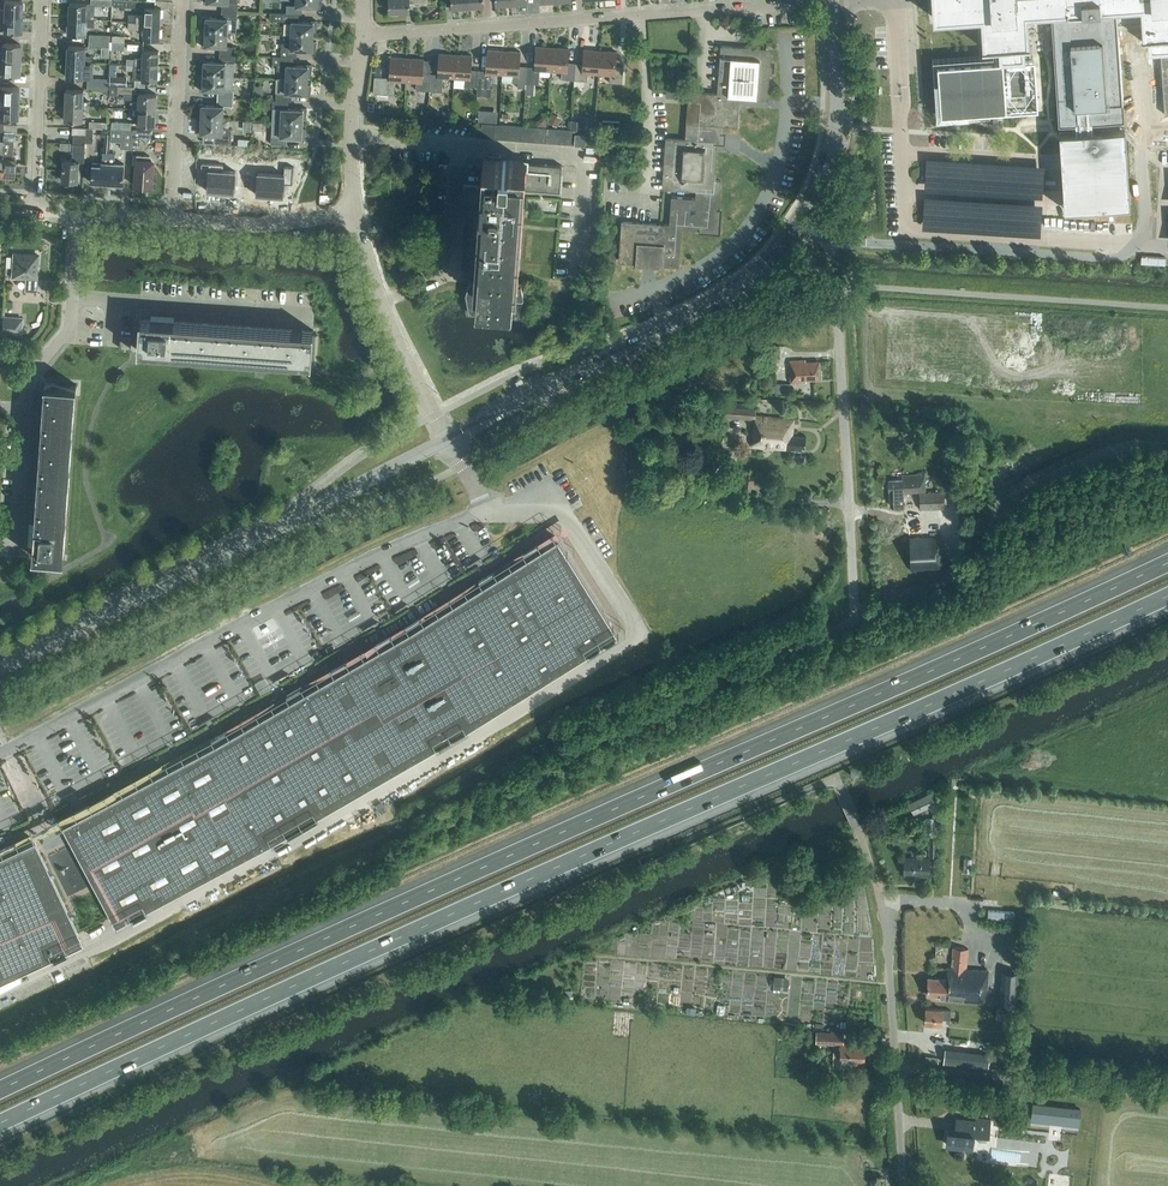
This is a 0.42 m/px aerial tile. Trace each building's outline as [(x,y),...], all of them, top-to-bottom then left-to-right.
[(22,1),(5,0),(4,0),(4,9),(0,8),(0,15),(21,16),(22,1)] [(113,0),(91,0),(91,3),(70,2),(69,18),(95,19),(95,5),(113,6),(113,0)] [(138,0),(114,0),(114,6),(113,6),(112,13),(117,14),(117,6),(137,7),(138,0)] [(204,2),(209,3),(209,1),(222,2),(222,10),(237,10),(238,0),(204,0),(204,2)] [(321,0),(296,0),(296,5),(287,4),(286,12),(286,13),(299,13),(302,13),(302,6),(315,6),(315,7),(320,8),(321,0)] [(409,3),(428,2),(428,0),(389,0),(389,11),(410,11),(409,3)] [(935,18),(982,15),(984,46),(1000,45),(1001,56),(1023,54),(1022,44),(1028,43),(1026,22),(1026,12),(1051,10),(1059,123),(1124,118),(1116,6),(1142,4),(1142,14),(1144,35),(1149,35),(1150,46),(1167,44),(1167,0),(933,0),(935,18)] [(160,23),(161,8),(145,7),(145,15),(137,15),(137,14),(129,14),(128,21),(160,23)] [(236,32),(237,18),(237,10),(222,10),(221,17),(209,17),(209,16),(203,15),(203,26),(205,26),(205,31),(227,32),(236,32)] [(316,31),(317,20),(311,20),(311,21),(298,21),(299,13),(286,13),(286,12),(271,12),(271,20),(286,21),(285,24),(288,26),(287,34),(291,34),(291,35),(313,36),(314,31),(316,31)] [(21,16),(0,15),(0,23),(3,23),(3,31),(21,32),(21,16)] [(86,34),(87,26),(95,26),(95,19),(69,18),(69,34),(86,34)] [(160,38),(160,23),(128,21),(128,28),(144,29),(144,37),(160,38)] [(956,23),(951,29),(970,45),(975,40),(956,23)] [(227,46),(227,32),(205,31),(205,36),(202,36),(202,46),(207,46),(207,45),(220,46),(220,53),(235,54),(236,46),(227,46)] [(315,51),(317,41),(313,41),(313,36),(291,35),(291,42),(282,42),(281,56),(294,57),(297,57),(297,49),(310,50),(310,51),(315,51)] [(20,44),(2,43),(2,52),(0,52),(0,59),(19,59),(20,44)] [(551,71),(552,47),(536,45),(535,66),(527,66),(526,84),(539,85),(540,71),(551,71)] [(86,46),(68,46),(67,61),(91,62),(92,55),(85,55),(86,46)] [(721,46),(718,93),(738,95),(738,98),(738,96),(760,97),(760,93),(767,93),(770,54),(760,53),(761,48),(721,46)] [(574,80),(575,62),(568,62),(569,48),(552,47),(551,71),(562,72),(562,79),(574,80)] [(502,75),(504,50),(488,49),(486,70),(479,69),(478,88),(491,89),(492,74),(502,75)] [(599,74),(600,50),(584,49),(583,63),(575,62),(574,80),(577,80),(576,87),(585,88),(585,81),(588,81),(588,73),(599,74)] [(158,65),(159,51),(143,50),(143,58),(135,57),(135,58),(127,58),(127,64),(158,65)] [(526,84),(527,66),(519,65),(520,51),(504,50),(502,75),(502,80),(513,81),(513,83),(518,83),(518,88),(526,89),(526,84)] [(616,65),(617,51),(600,50),(599,74),(610,75),(610,82),(623,83),(624,66),(616,65)] [(234,76),(235,62),(235,54),(220,53),(219,61),(207,61),(207,59),(201,59),(201,69),(203,70),(203,75),(234,76)] [(454,78),(456,54),(439,53),(438,73),(430,73),(429,91),(442,92),(443,77),(454,78)] [(478,88),(479,69),(471,69),(472,55),(456,54),(454,78),(465,79),(465,87),(478,88)] [(311,74),(312,64),(306,64),(306,65),(293,65),(294,57),(281,56),(273,56),(273,64),(277,64),(277,70),(286,70),(286,78),(308,79),(308,74),(311,74)] [(406,81),(407,57),(391,56),(390,77),(382,77),(381,94),(394,95),(395,81),(406,81)] [(429,91),(430,73),(423,73),(424,58),(407,57),(406,81),(417,82),(416,90),(429,91)] [(19,59),(0,59),(0,74),(19,75),(19,59)] [(84,77),(85,69),(89,69),(91,67),(91,62),(67,61),(67,77),(84,77)] [(127,85),(127,75),(115,75),(115,64),(110,63),(109,75),(110,75),(110,85),(127,85)] [(158,80),(158,65),(127,64),(126,70),(134,70),(134,79),(158,80)] [(233,90),(234,76),(203,75),(203,80),(200,79),(200,90),(205,90),(205,89),(218,89),(218,97),(233,98),(234,90),(233,90)] [(310,95),(311,84),(308,84),(308,79),(286,78),(277,78),(276,100),(289,100),(288,101),(292,101),(292,93),(305,93),(304,94),(310,95)] [(137,86),(127,86),(127,85),(110,85),(110,95),(117,95),(117,92),(137,93),(137,86)] [(18,87),(1,86),(0,98),(0,102),(18,103),(18,87)] [(66,89),(66,104),(89,105),(89,101),(83,101),(84,89),(66,89)] [(736,125),(738,98),(738,95),(718,93),(689,91),(687,121),(723,124),(736,125)] [(156,109),(157,94),(139,93),(138,101),(131,101),(130,108),(135,108),(156,109)] [(223,119),(224,106),(233,106),(233,98),(218,97),(217,105),(205,104),(205,103),(199,103),(199,113),(201,113),(201,118),(223,119)] [(306,118),(307,108),(301,107),(301,109),(288,108),(288,101),(289,100),(276,100),(273,99),(272,108),(273,108),(272,121),(303,123),(303,118),(306,118)] [(988,134),(989,119),(929,117),(929,100),(921,99),(921,119),(931,119),(930,132),(988,134)] [(18,103),(0,102),(0,118),(17,118),(18,103)] [(83,121),(83,110),(89,110),(89,105),(66,104),(65,120),(83,121)] [(156,124),(156,109),(135,108),(135,114),(138,114),(137,123),(156,124)] [(869,110),(863,109),(862,112),(861,123),(866,124),(869,110)] [(561,120),(552,115),(548,121),(557,127),(561,120)] [(546,127),(547,117),(542,117),(538,120),(538,126),(546,127)] [(229,128),(223,127),(223,119),(201,118),(201,123),(198,123),(198,133),(203,134),(203,132),(216,133),(216,141),(231,142),(232,131),(231,129),(229,128)] [(618,129),(619,121),(600,120),(600,129),(618,129)] [(131,129),(131,122),(112,121),(112,128),(131,129)] [(305,138),(306,128),(303,128),(303,123),(272,121),(272,135),(271,135),(271,143),(287,144),(287,136),(299,137),(299,138),(305,138)] [(583,121),(571,121),(571,129),(583,130),(583,121)] [(716,142),(721,143),(723,124),(687,121),(686,139),(667,138),(663,187),(697,189),(696,198),(672,196),(670,225),(681,226),(681,227),(699,228),(699,231),(719,233),(721,209),(718,209),(719,188),(721,188),(721,180),(713,180),(716,142)] [(16,124),(3,123),(3,131),(2,141),(2,155),(0,175),(13,176),(14,158),(11,158),(12,149),(12,141),(7,141),(7,137),(14,137),(14,131),(16,131),(16,124)] [(546,142),(547,127),(494,123),(493,137),(546,142)] [(94,128),(89,127),(86,127),(86,134),(86,142),(93,142),(94,128)] [(553,142),(554,128),(547,127),(546,142),(553,142)] [(560,143),(561,128),(554,128),(553,142),(560,143)] [(567,144),(568,129),(561,128),(560,143),(567,144)] [(132,149),(133,144),(134,130),(122,129),(111,129),(111,136),(110,141),(121,142),(121,148),(132,149)] [(151,138),(151,131),(134,129),(134,130),(133,144),(140,145),(141,137),(151,138)] [(574,144),(575,133),(575,130),(568,129),(567,144),(574,144)] [(586,145),(587,134),(575,133),(574,144),(586,145)] [(78,181),(79,161),(80,154),(85,154),(86,142),(75,142),(73,160),(63,159),(62,180),(78,181)] [(108,183),(109,152),(103,152),(102,162),(93,161),(91,182),(108,183)] [(124,164),(115,163),(115,153),(109,152),(108,183),(122,184),(124,164)] [(152,187),(154,167),(154,162),(149,155),(137,155),(136,164),(135,185),(152,187)] [(464,182),(462,200),(476,201),(476,195),(482,195),(476,273),(478,273),(477,279),(472,278),(472,283),(471,298),(517,302),(518,287),(514,286),(514,276),(516,276),(522,189),(559,191),(561,165),(525,163),(525,161),(484,158),(482,186),(477,185),(477,183),(464,182)] [(202,168),(201,183),(208,184),(207,191),(221,192),(222,170),(209,169),(202,168)] [(222,170),(221,192),(234,193),(236,171),(222,170)] [(258,172),(256,194),(270,195),(271,173),(258,172)] [(271,173),(270,195),(283,196),(284,189),(291,190),(292,175),(285,174),(271,173)] [(649,263),(652,223),(622,221),(619,261),(649,263)] [(678,265),(681,227),(681,226),(670,225),(652,223),(649,263),(678,265)] [(36,275),(37,254),(13,253),(11,277),(25,278),(24,291),(36,291),(37,275),(36,275)] [(22,335),(23,316),(2,315),(2,320),(1,334),(22,335)] [(312,362),(314,330),(313,330),(313,331),(141,319),(141,318),(140,318),(138,350),(139,350),(139,349),(310,361),(310,362),(312,362)] [(121,336),(120,348),(131,348),(132,337),(121,336)] [(780,345),(764,345),(765,361),(780,361),(780,345)] [(820,378),(819,361),(805,362),(805,359),(790,360),(791,382),(806,381),(806,379),(820,378)] [(64,557),(76,386),(77,386),(77,385),(45,382),(45,383),(46,383),(34,554),(33,554),(33,555),(64,558),(65,557),(64,557)] [(789,393),(789,384),(773,384),(773,393),(789,393)] [(805,447),(806,436),(793,435),(794,418),(755,415),(756,405),(725,402),(724,416),(754,418),(752,446),(801,450),(802,447),(805,447)] [(796,463),(804,464),(804,456),(796,455),(796,463)] [(746,473),(744,489),(757,490),(758,474),(746,473)] [(902,479),(889,480),(889,490),(891,505),(904,505),(904,493),(919,492),(920,509),(944,508),(943,491),(925,492),(925,474),(902,475),(902,479)] [(911,569),(945,568),(944,545),(943,545),(943,536),(910,537),(911,569)] [(468,728),(566,666),(618,634),(558,538),(411,630),(216,742),(63,824),(117,924),(273,841),(468,728)] [(936,803),(931,792),(909,802),(914,813),(928,806),(931,812),(939,808),(937,803),(936,803)] [(935,827),(934,818),(936,818),(936,811),(933,811),(933,818),(925,818),(926,828),(928,828),(928,839),(930,838),(929,856),(937,856),(938,827),(935,827)] [(81,942),(33,839),(0,854),(0,980),(81,942)] [(928,874),(929,857),(905,856),(904,873),(928,874)] [(1014,947),(1022,947),(1023,929),(1015,929),(1014,947)] [(986,1003),(988,970),(965,969),(967,949),(953,948),(951,968),(947,967),(946,979),(928,977),(926,995),(948,996),(947,1000),(986,1003)] [(1017,1003),(1020,972),(1002,970),(1000,1002),(1017,1003)] [(775,976),(773,988),(787,989),(789,977),(775,976)] [(950,1020),(950,1015),(950,1010),(926,1008),(925,1023),(941,1024),(941,1019),(950,1020),(949,1027),(955,1027),(956,1020),(950,1020)] [(980,1033),(973,1032),(942,1029),(941,1040),(969,1043),(968,1050),(978,1051),(980,1033)] [(864,1064),(865,1044),(843,1043),(843,1033),(816,1032),(816,1043),(821,1043),(820,1044),(832,1045),(832,1043),(833,1043),(834,1050),(833,1067),(841,1068),(841,1060),(855,1061),(855,1064),(864,1064)] [(989,1054),(947,1049),(945,1062),(987,1067),(989,1054)] [(1033,1104),(1031,1119),(1079,1124),(1081,1109),(1033,1104)] [(989,1131),(992,1131),(994,1131),(995,1123),(989,1123),(990,1119),(969,1117),(967,1131),(949,1129),(947,1144),(966,1146),(967,1140),(976,1141),(977,1130),(989,1131)] [(1004,1150),(1007,1125),(997,1124),(995,1149),(1004,1150)]
